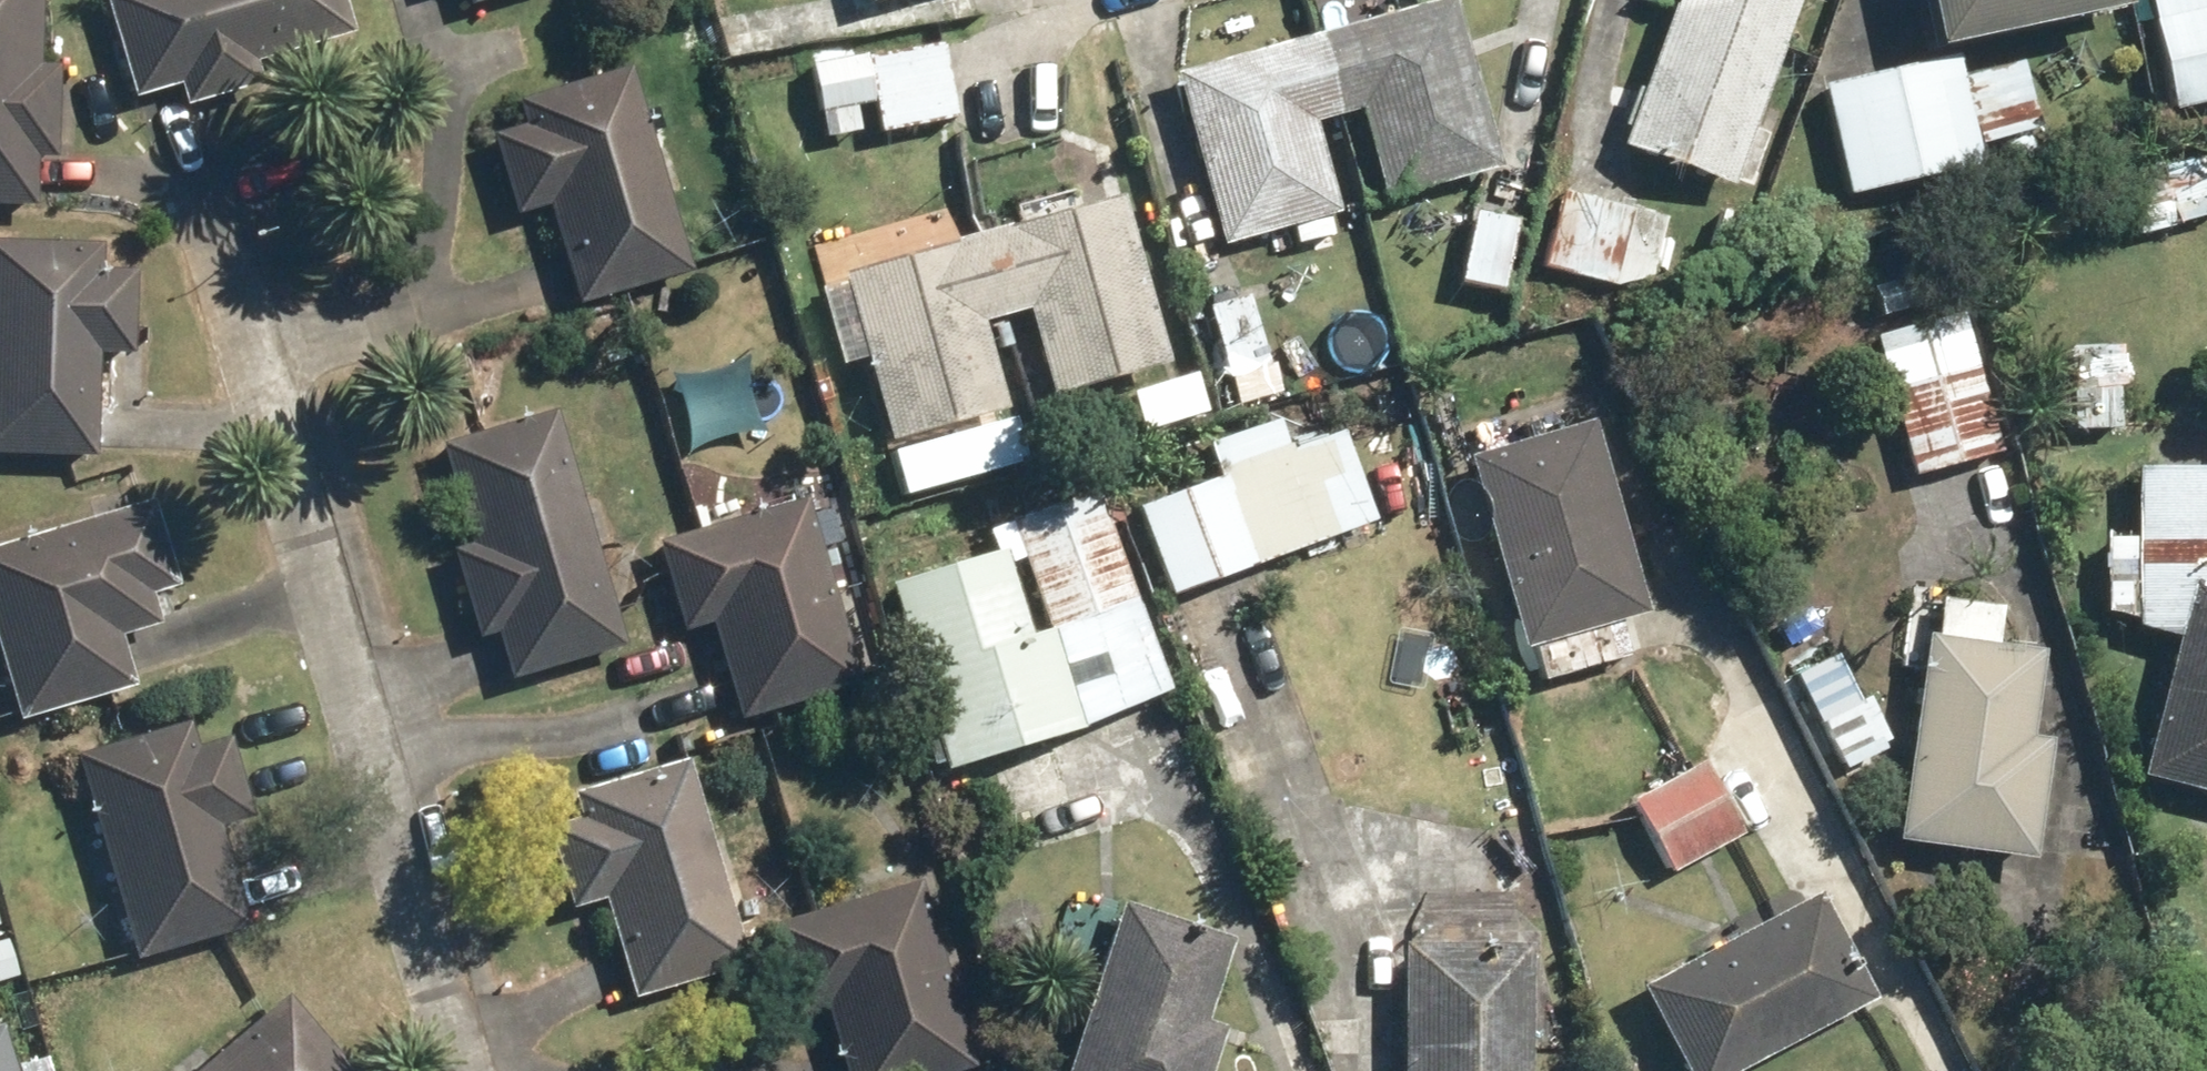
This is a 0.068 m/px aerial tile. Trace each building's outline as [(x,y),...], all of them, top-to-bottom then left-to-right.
[(58,69),(39,68),(42,0),(0,0),(0,208),(34,209),(36,163),(54,164),(58,69)] [(178,111),(260,88),(253,66),(348,39),(336,0),(92,0),(122,103),(171,89),(178,111)] [(462,12),(500,0),(459,0),(462,12)] [(1621,150),(1730,186),(1793,0),(1672,0),(1621,150)] [(1923,50),(2116,8),(2114,0),(1912,0),(1923,50)] [(2172,108),(2206,100),(2206,0),(2149,0),(2172,108)] [(1336,220),(1313,126),(1352,116),(1373,199),(1491,170),(1449,1),(1167,71),(1212,250),(1336,220)] [(815,141),(859,137),(857,110),(874,109),(877,135),(950,129),(943,46),(808,58),(815,141)] [(2019,62),(1959,74),(1956,60),(1820,87),(1842,198),(1978,171),(1974,147),(2033,135),(2019,62)] [(520,129),(486,138),(511,228),(542,219),(566,306),(686,272),(629,67),(512,100),(520,129)] [(2137,175),(2143,232),(2206,225),(2206,167),(2137,175)] [(1654,204),(1552,188),(1535,291),(1638,308),(1654,204)] [(950,211),(806,253),(839,365),(858,359),(883,447),(1003,412),(978,328),(1021,316),(1045,399),(1165,364),(1116,198),(960,244),(950,211)] [(1526,209),(1465,201),(1454,292),(1515,299),(1526,209)] [(129,365),(132,273),(96,271),(97,247),(0,243),(0,456),(89,460),(93,363),(129,365)] [(1265,370),(1244,294),(1205,305),(1225,381),(1265,370)] [(1922,324),(1863,341),(1904,486),(2002,458),(1965,328),(1926,339),(1922,324)] [(2118,352),(2060,349),(2057,432),(2115,434),(2118,352)] [(468,541),(442,549),(471,643),(486,639),(499,681),(624,644),(554,412),(440,446),(468,541)] [(1274,417),(1198,441),(1209,473),(1133,498),(1165,596),(1373,528),(1340,430),(1284,448),(1274,417)] [(1528,645),(1540,688),(1631,663),(1619,620),(1645,613),(1593,424),(1460,461),(1511,649),(1528,645)] [(2136,469),(2131,551),(2206,555),(2206,473),(2136,469)] [(1002,550),(883,587),(940,771),(1168,700),(1102,489),(1011,518),(1045,626),(1028,631),(1002,550)] [(134,692),(122,647),(159,637),(146,591),(176,583),(153,499),(0,541),(0,691),(9,726),(134,692)] [(650,549),(676,639),(701,632),(728,723),(854,686),(802,505),(650,549)] [(2138,563),(2120,627),(2174,642),(2136,776),(2206,796),(2206,594),(2190,590),(2193,579),(2138,563)] [(1932,649),(1920,648),(1915,752),(1902,751),(1897,846),(2030,852),(2035,743),(2021,742),(2025,652),(1993,650),(1995,611),(1934,608),(1932,649)] [(1840,769),(1890,744),(1866,698),(1855,704),(1830,656),(1792,676),(1840,769)] [(212,738),(207,720),(72,755),(127,966),(249,934),(223,834),(253,826),(229,733),(212,738)] [(1700,756),(1622,802),(1668,881),(1746,834),(1700,756)] [(574,822),(543,830),(566,910),(599,900),(626,993),(742,960),(685,761),(566,795),(574,822)] [(790,1024),(818,1016),(835,1070),(973,1070),(915,883),(761,930),(790,1024)] [(1634,987),(1675,1070),(1744,1070),(1871,1010),(1818,899),(1634,987)] [(1228,939),(1116,903),(1063,1070),(1213,1070),(1226,1028),(1202,1021),(1228,939)] [(1483,918),(1443,917),(1442,946),(1395,945),(1393,1070),(1528,1070),(1530,948),(1482,947),(1483,918)] [(0,936),(0,984),(16,980),(2,935),(0,936)] [(279,991),(189,1070),(350,1070),(279,991)] [(4,1022),(0,1023),(0,1070),(17,1070),(4,1022)]
